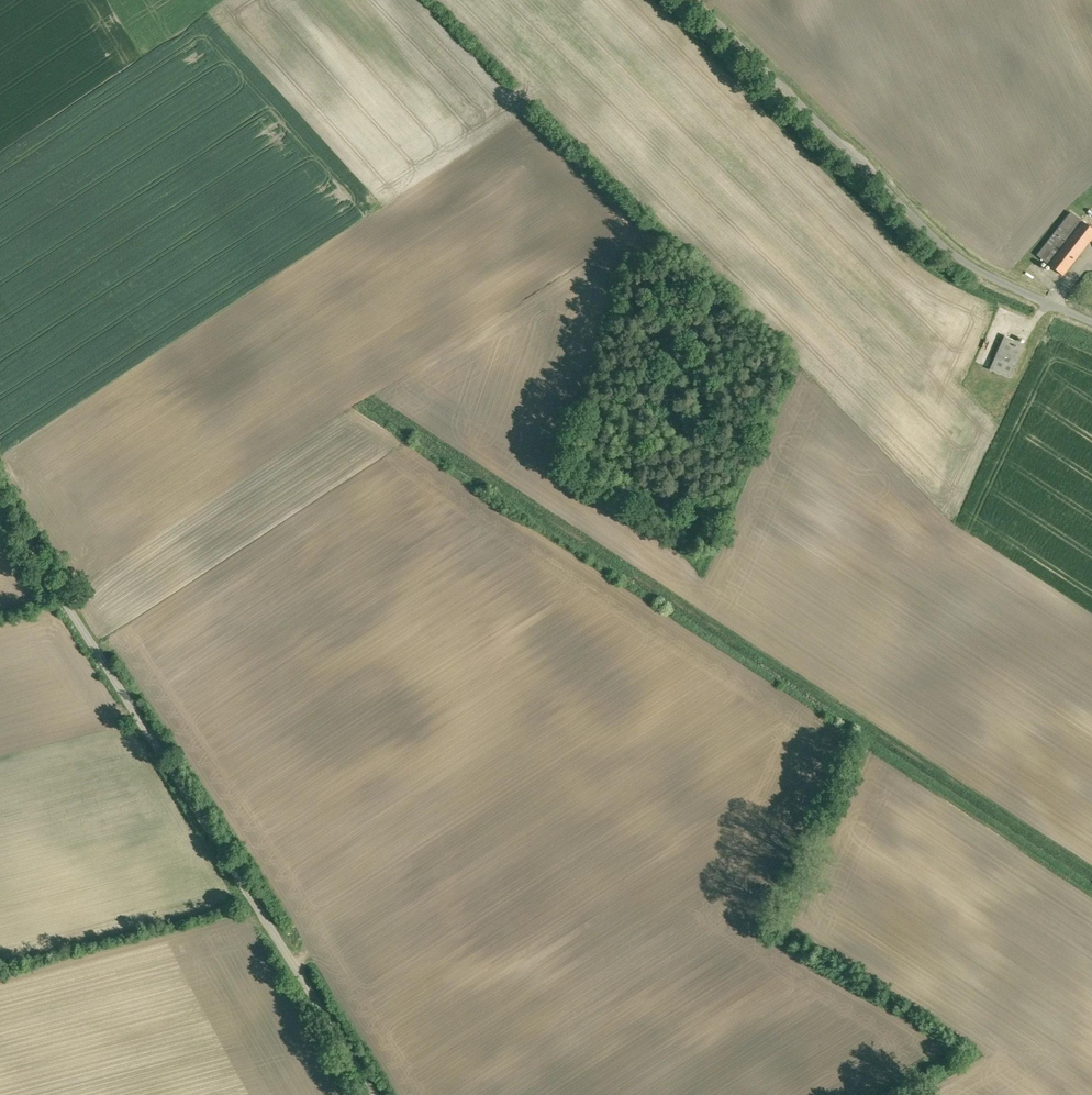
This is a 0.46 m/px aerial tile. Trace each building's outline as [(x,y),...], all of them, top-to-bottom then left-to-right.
[(1071,212),(1036,257),(1064,279),(1091,243),(1091,229),(1071,212)] [(1026,347),(1005,337),(990,370),(1011,380),(1026,347)]
